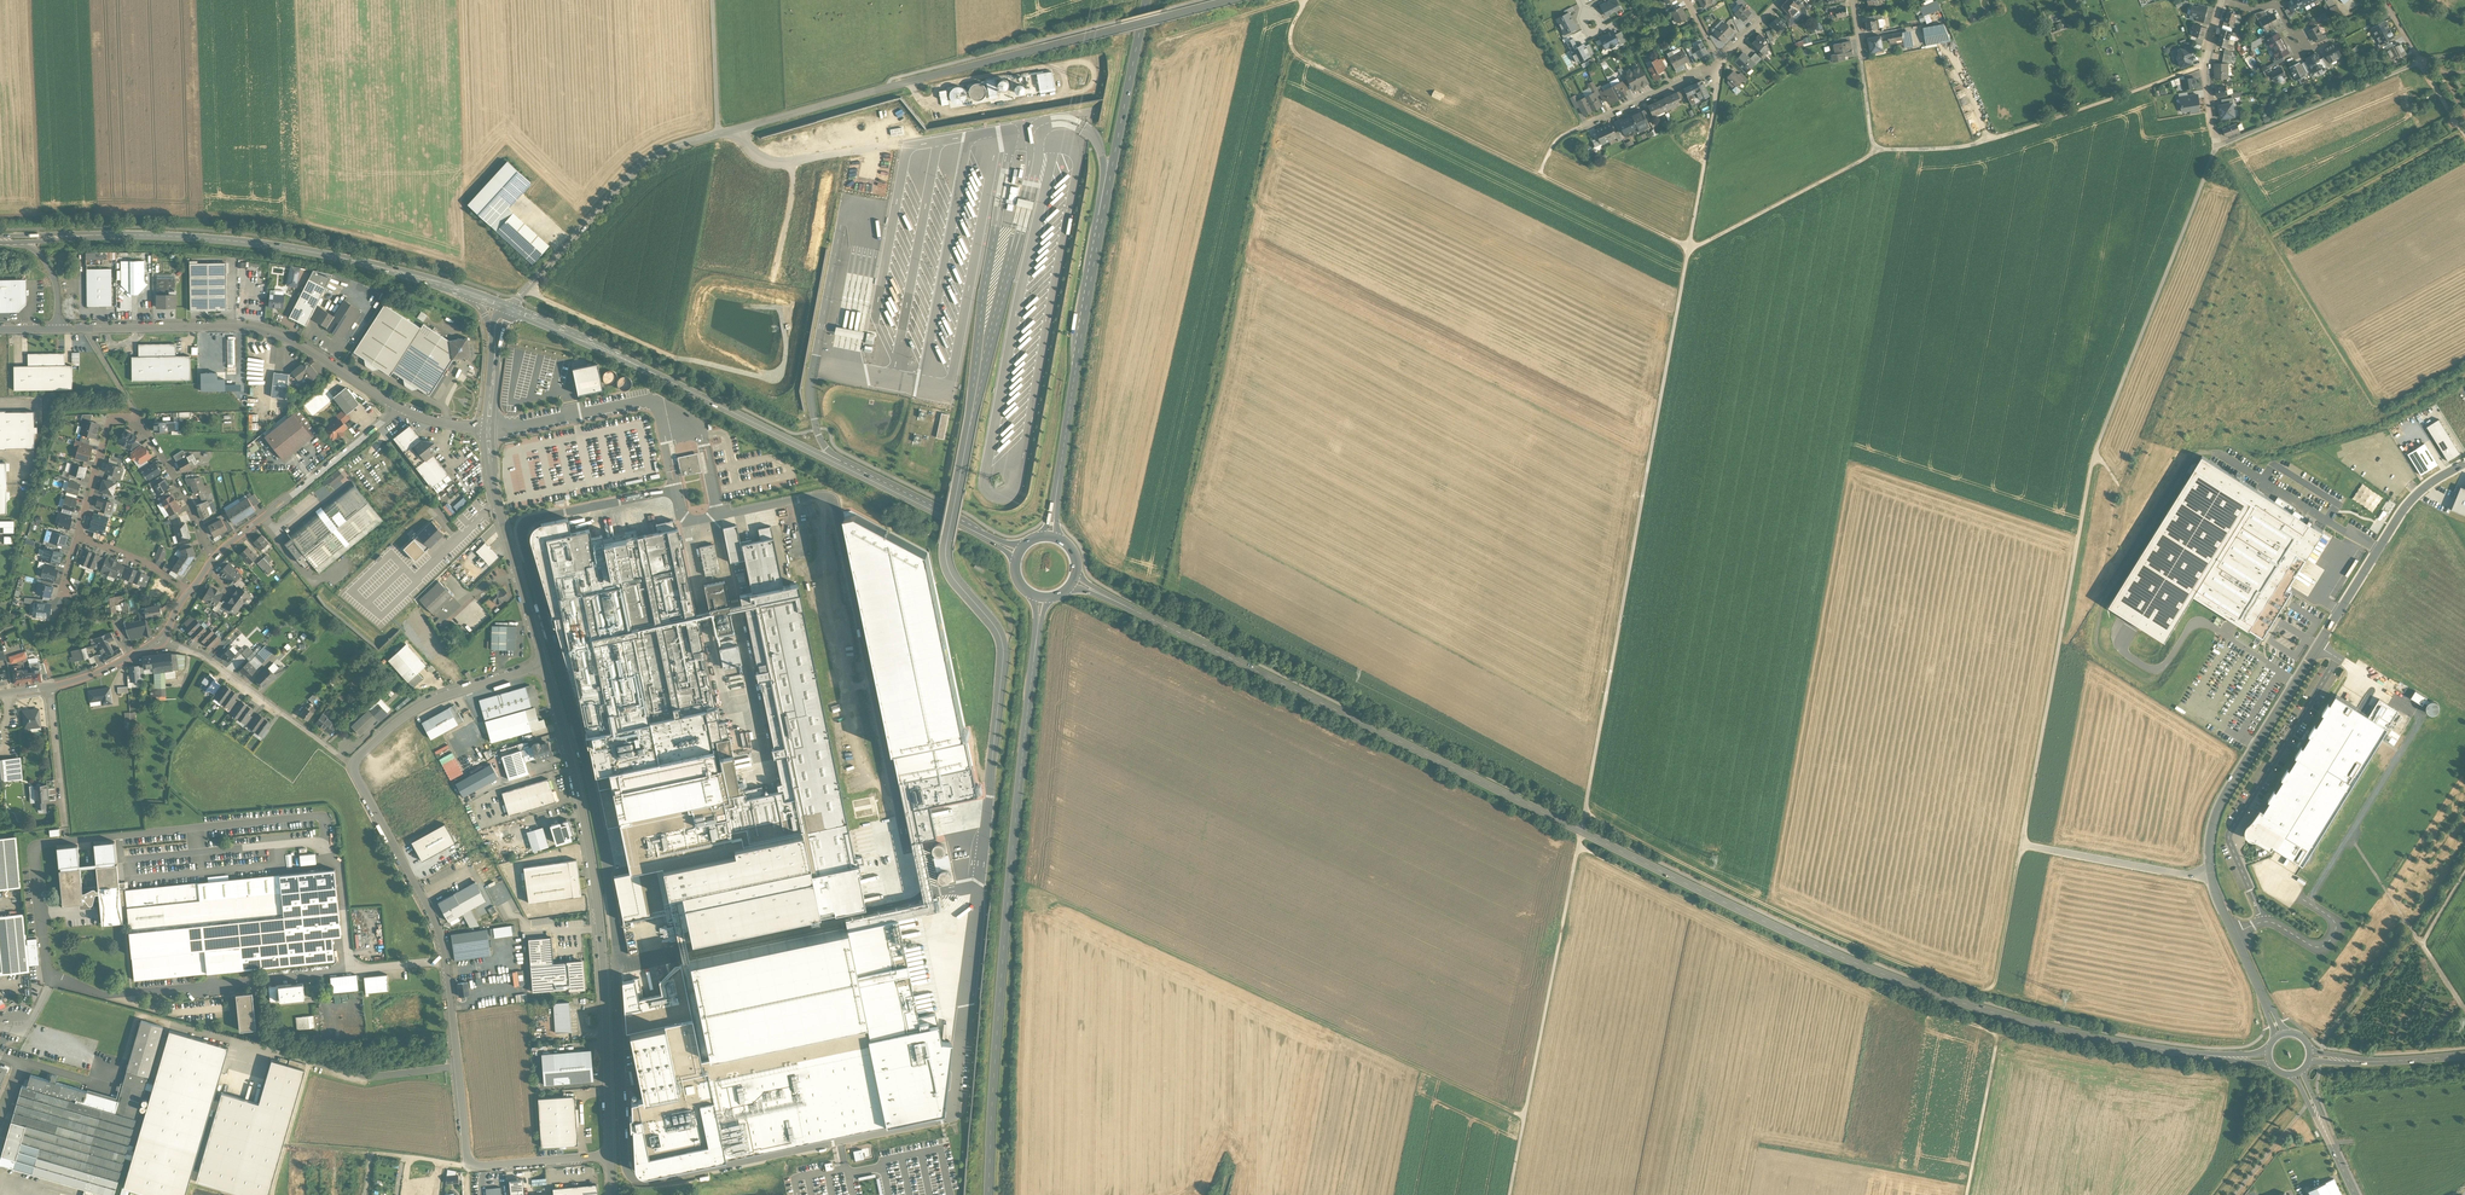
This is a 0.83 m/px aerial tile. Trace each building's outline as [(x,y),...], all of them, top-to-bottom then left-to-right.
[(1616,0),(1610,0),(1605,2),(1600,5),(1601,8),(1600,8),(1603,13),(1604,12),(1606,16),(1620,9),(1617,5),(1618,5),(1616,0)] [(1710,0),(1699,0),(1703,9),(1712,4),(1710,0)] [(1794,0),(1790,0),(1788,2),(1788,3),(1787,4),(1785,4),(1784,5),(1783,8),(1789,13),(1793,16),(1800,9),(1799,5),(1798,5),(1794,0)] [(2287,2),(2290,8),(2292,12),(2294,11),(2297,9),(2300,9),(2305,7),(2301,0),(2292,0),(2287,2)] [(1941,9),(1937,1),(1920,8),(1923,14),(1924,16),(1941,9)] [(1804,7),(1800,3),(1798,5),(1799,5),(1800,9),(1803,17),(1807,16),(1806,14),(1804,7)] [(2343,17),(2337,4),(2330,8),(2336,21),(2343,17)] [(1741,7),(1735,14),(1742,20),(1745,19),(1750,14),(1743,7),(1742,6),(1741,7)] [(2206,10),(2198,8),(2198,7),(2193,6),(2192,7),(2191,10),(2192,11),(2191,16),(2204,20),(2206,10)] [(1674,11),(1671,12),(1671,13),(1675,20),(1677,19),(1678,22),(1686,18),(1681,7),(1674,11)] [(1836,9),(1836,10),(1838,18),(1848,16),(1846,8),(1836,9)] [(2290,8),(2284,11),(2289,18),(2296,14),(2294,11),(2292,12),(2290,8)] [(2235,12),(2231,11),(2230,13),(2227,12),(2224,21),(2234,24),(2237,15),(2234,14),(2235,12)] [(2265,11),(2255,14),(2259,22),(2261,20),(2268,17),(2265,11)] [(1560,27),(1573,20),(1572,18),(1571,18),(1569,13),(1566,15),(1556,20),(1560,27)] [(1793,16),(1789,13),(1785,17),(1786,18),(1789,27),(1796,20),(1793,16)] [(1976,14),(1970,17),(1972,23),(1978,20),(1976,14)] [(2271,15),(2271,16),(2270,16),(2268,17),(2261,20),(2267,30),(2279,24),(2275,16),(2275,15),(2273,14),(2271,15)] [(1780,20),(1777,18),(1773,22),(1772,22),(1770,24),(1771,24),(1770,25),(1777,32),(1780,29),(1781,30),(1785,26),(1783,24),(1784,22),(1781,19),(1780,20)] [(1574,23),(1573,20),(1560,27),(1564,34),(1570,31),(1576,28),(1574,23)] [(1876,20),(1866,22),(1868,31),(1878,29),(1878,28),(1879,28),(1878,20),(1876,20)] [(2379,21),(2369,26),(2371,29),(2372,29),(2372,28),(2380,24),(2379,21)] [(2380,24),(2372,28),(2372,29),(2376,36),(2389,29),(2385,21),(2380,24)] [(1733,32),(1724,23),(1714,33),(1724,42),(1727,39),(1726,38),(1733,32)] [(2195,28),(2193,36),(2196,37),(2194,44),(2201,46),(2203,39),(2204,39),(2205,33),(2206,28),(2194,24),(2193,28),(2195,28)] [(1944,25),(1923,29),(1926,45),(1950,41),(1944,25)] [(2323,36),(2317,26),(2308,31),(2313,41),(2315,40),(2323,36)] [(2231,32),(2222,29),(2220,37),(2229,40),(2230,35),(2231,32)] [(2389,29),(2376,36),(2380,44),(2388,40),(2394,37),(2393,35),(2390,31),(2389,29)] [(1615,35),(1612,31),(1599,38),(1605,49),(1610,47),(1610,48),(1615,46),(1614,45),(1618,43),(1618,42),(1615,35)] [(1618,42),(1618,43),(1619,45),(1626,41),(1621,32),(1615,35),(1618,42)] [(1902,33),(1904,44),(1905,48),(1913,47),(1911,32),(1902,33)] [(1902,33),(1888,36),(1889,42),(1882,43),(1883,46),(1880,46),(1881,50),(1895,47),(1894,46),(1900,45),(1904,44),(1902,33)] [(2270,33),(2261,38),(2263,42),(2272,37),(2270,33)] [(1765,39),(1760,34),(1756,38),(1757,38),(1752,44),(1760,52),(1764,55),(1769,49),(1764,44),(1766,42),(1764,40),(1765,39)] [(2272,37),(2263,42),(2265,41),(2267,44),(2268,45),(2269,45),(2272,49),(2283,43),(2278,34),(2272,37)] [(2323,36),(2315,40),(2317,43),(2327,38),(2325,35),(2323,36)] [(1881,36),(1869,38),(1870,48),(1880,46),(1883,46),(1882,43),(1881,36)] [(2229,40),(2220,37),(2217,45),(2226,48),(2227,48),(2228,44),(2229,40)] [(1585,46),(1584,44),(1577,47),(1573,38),(1566,42),(1573,55),(1572,56),(1576,63),(1577,62),(1577,63),(1591,56),(1590,55),(1585,46)] [(2261,38),(2251,42),(2253,47),(2263,43),(2261,38)] [(2388,40),(2380,44),(2378,45),(2380,49),(2382,47),(2387,45),(2389,44),(2388,40)] [(1840,43),(1834,45),(1835,50),(1846,48),(1852,47),(1851,41),(1840,43)] [(1702,43),(1690,49),(1692,54),(1696,52),(1701,61),(1709,57),(1708,54),(1709,53),(1707,50),(1706,51),(1702,43)] [(2283,43),(2272,49),(2274,54),(2273,55),(2273,57),(2275,60),(2273,61),(2282,56),(2289,53),(2283,43)] [(1585,46),(1590,55),(1594,53),(1589,44),(1585,46)] [(2341,56),(2335,44),(2323,50),(2327,56),(2332,66),(2332,65),(2331,62),(2330,62),(2335,59),(2337,60),(2339,58),(2340,57),(2341,56)] [(2400,44),(2395,47),(2395,45),(2394,45),(2388,48),(2387,45),(2382,47),(2384,50),(2386,49),(2392,59),(2397,56),(2398,58),(2403,56),(2406,54),(2400,44)] [(2196,52),(2193,45),(2184,48),(2181,47),(2178,57),(2181,68),(2194,63),(2193,59),(2195,59),(2195,54),(2194,54),(2194,52),(2196,52)] [(1835,50),(1831,51),(1833,63),(1846,60),(1845,56),(1847,56),(1846,48),(1835,50)] [(1701,61),(1696,52),(1692,54),(1697,63),(1701,61)] [(1680,53),(1669,58),(1674,67),(1682,63),(1683,64),(1688,61),(1683,53),(1681,54),(1680,53)] [(1750,59),(1743,53),(1734,62),(1744,72),(1749,67),(1751,69),(1754,65),(1755,64),(1750,59)] [(1761,59),(1755,53),(1750,59),(1755,64),(1754,65),(1755,66),(1761,59)] [(2231,55),(2224,54),(2222,63),(2228,63),(2232,63),(2231,55)] [(2320,62),(2316,54),(2315,54),(2314,54),(2312,55),(2311,56),(2306,59),(2307,61),(2310,67),(2313,72),(2321,68),(2323,67),(2320,62)] [(2282,56),(2273,61),(2275,65),(2285,60),(2282,56)] [(2332,66),(2327,56),(2323,58),(2324,60),(2328,67),(2332,66)] [(2397,56),(2392,59),(2394,64),(2405,59),(2403,56),(2398,58),(2397,56)] [(1666,68),(1661,58),(1657,60),(1663,70),(1666,68)] [(1657,59),(1652,62),(1654,66),(1649,69),(1655,80),(1660,77),(1658,73),(1663,71),(1663,70),(1657,60),(1657,59)] [(2328,67),(2324,60),(2320,62),(2323,67),(2321,68),(2323,72),(2329,69),(2328,67)] [(2300,64),(2299,62),(2289,67),(2296,81),(2306,76),(2300,64)] [(2222,63),(2215,63),(2215,79),(2227,79),(2228,63),(2222,63)] [(1648,83),(1639,66),(1632,70),(1641,87),(1648,83)] [(2272,72),(2271,73),(2276,82),(2279,80),(2280,82),(2284,80),(2283,78),(2286,76),(2281,68),(2272,72)] [(1632,70),(1625,74),(1634,91),(1641,87),(1632,70)] [(1052,72),(1037,74),(1040,90),(1055,87),(1052,72)] [(1739,76),(1734,72),(1732,72),(1728,77),(1728,79),(1729,80),(1728,82),(1728,84),(1733,88),(1734,88),(1742,80),(1739,76)] [(1747,79),(1741,73),(1739,76),(1742,80),(1743,82),(1745,82),(1747,80),(1747,79)] [(2184,76),(2174,80),(2176,86),(2179,85),(2179,82),(2181,81),(2184,81),(2184,80),(2185,80),(2184,76)] [(2195,78),(2185,80),(2184,80),(2184,81),(2181,81),(2179,82),(2179,85),(2182,85),(2183,89),(2196,87),(2195,78)] [(995,79),(987,81),(989,96),(998,95),(995,79)] [(1003,90),(1005,90),(1007,89),(1009,87),(1009,85),(1009,83),(1008,81),(1006,80),(1004,80),(1001,80),(1000,82),(999,84),(999,87),(1001,88),(1003,90)] [(1624,81),(1620,83),(1624,91),(1628,89),(1624,81)] [(1701,81),(1684,89),(1691,104),(1709,96),(1701,81)] [(975,100),(979,100),(982,99),(984,97),(986,94),(986,91),(985,88),(983,85),(980,84),(976,83),(973,85),(971,87),(969,90),(969,93),(970,96),(972,99),(975,100)] [(1620,83),(1612,87),(1618,99),(1626,95),(1624,91),(1620,83)] [(1019,94),(1021,95),(1023,94),(1024,92),(1025,90),(1025,88),(1024,86),(1022,85),(1020,85),(1018,86),(1016,87),(1015,89),(1016,91),(1017,93),(1019,94)] [(1595,86),(1590,88),(1593,94),(1594,93),(1596,96),(1600,95),(1598,92),(1595,86)] [(956,104),(959,104),(962,103),(964,101),(966,98),(966,94),(965,91),(963,89),(960,87),(956,87),(953,88),(951,91),(950,94),(949,97),(951,100),(953,102),(956,104)] [(1604,91),(1603,92),(1607,99),(1610,103),(1618,99),(1612,87),(1604,91)] [(2226,87),(2215,89),(2217,97),(2227,95),(2226,87)] [(1604,91),(1603,89),(1598,92),(1600,95),(1603,101),(1607,99),(1603,92),(1604,91)] [(1677,92),(1664,99),(1669,109),(1677,105),(1675,101),(1681,99),(1677,92)] [(1593,94),(1585,98),(1592,111),(1600,107),(1596,99),(1597,97),(1596,96),(1594,93),(1593,94)] [(2200,113),(2198,95),(2188,97),(2180,98),(2182,112),(2190,111),(2190,115),(2200,113)] [(1576,96),(1570,99),(1575,108),(1579,106),(1577,102),(1579,101),(1576,96)] [(1579,101),(1577,102),(1579,106),(1584,115),(1592,111),(1585,98),(1579,101)] [(1664,99),(1648,106),(1649,108),(1653,117),(1669,109),(1664,99)] [(2222,105),(2219,106),(2221,119),(2234,116),(2232,104),(2222,105)] [(1653,117),(1649,108),(1645,110),(1650,120),(1654,118),(1653,117)] [(1640,110),(1629,115),(1630,119),(1623,122),(1621,119),(1617,121),(1624,134),(1637,128),(1639,132),(1648,127),(1641,112),(1640,110)] [(1650,120),(1645,110),(1641,112),(1646,122),(1650,120)] [(1624,134),(1617,121),(1614,122),(1619,131),(1621,135),(1624,134)] [(1615,133),(1610,124),(1603,127),(1609,141),(1616,137),(1617,137),(1615,133)] [(2236,124),(2223,129),(2226,137),(2229,136),(2236,133),(2239,131),(2237,125),(2236,124)] [(1609,141),(1603,127),(1595,131),(1598,137),(1599,140),(1593,143),(1594,145),(1593,148),(1599,150),(1601,144),(1609,141)] [(507,161),(467,205),(490,226),(507,207),(530,182),(507,161)] [(1011,185),(1008,203),(1016,204),(1018,187),(1011,185)] [(507,207),(490,226),(496,231),(513,213),(507,207)] [(513,213),(496,231),(532,264),(549,246),(513,213)] [(144,261),(121,261),(121,285),(131,294),(138,294),(147,285),(144,282),(144,261)] [(226,263),(190,263),(190,311),(227,310),(226,263)] [(300,268),(291,266),(287,285),(296,287),(300,268)] [(112,306),(111,269),(87,269),(87,306),(112,306)] [(332,274),(313,270),(309,279),(325,288),(332,274)] [(156,278),(156,295),(175,295),(175,278),(156,278)] [(309,279),(289,317),(306,326),(311,316),(316,305),(325,288),(309,279)] [(0,281),(0,311),(17,311),(17,308),(19,305),(22,303),(25,302),(25,289),(25,280),(0,281)] [(175,295),(156,295),(157,307),(175,307),(175,295)] [(284,296),(274,295),(274,299),(270,299),(269,305),(270,307),(272,307),(274,306),(276,306),(276,308),(283,308),(284,296)] [(327,327),(327,328),(342,338),(360,311),(344,300),(327,327)] [(421,328),(385,304),(353,352),(390,376),(393,372),(429,395),(453,359),(452,359),(449,341),(423,324),(421,328)] [(322,309),(316,305),(311,316),(316,319),(322,309)] [(334,317),(322,309),(316,319),(327,327),(334,317)] [(427,315),(421,312),(417,318),(423,321),(427,315)] [(868,332),(865,342),(873,344),(875,334),(868,332)] [(468,338),(460,339),(458,338),(457,339),(449,341),(452,359),(453,359),(460,358),(462,360),(464,358),(471,356),(468,338)] [(161,344),(138,344),(139,356),(132,357),(132,381),(161,380),(161,344)] [(190,356),(176,356),(175,344),(161,344),(161,380),(190,380),(190,356)] [(72,363),(80,363),(80,352),(72,352),(72,363)] [(65,353),(43,354),(43,366),(65,365),(65,353)] [(43,366),(43,354),(28,354),(28,366),(43,366)] [(573,368),(578,394),(603,388),(598,363),(573,368)] [(308,364),(304,364),(302,366),(301,364),(291,372),(292,373),(291,374),(289,374),(288,387),(290,387),(303,377),(306,377),(309,382),(318,375),(311,365),(309,366),(308,364)] [(65,365),(43,366),(43,390),(72,390),(72,365),(65,365)] [(43,390),(43,366),(28,366),(14,366),(14,390),(43,390)] [(609,384),(612,384),(614,383),(616,381),(617,379),(617,376),(616,373),(614,371),(612,370),(609,370),(607,371),(605,373),(604,376),(604,378),(605,381),(606,383),(609,384)] [(289,374),(274,372),(271,397),(289,399),(290,387),(288,387),(289,374)] [(201,373),(201,391),(225,391),(225,379),(217,379),(217,373),(201,373)] [(359,404),(345,387),(333,397),(344,410),(347,414),(359,404)] [(334,399),(326,388),(304,405),(312,415),(334,399)] [(298,409),(264,436),(284,460),(317,433),(298,409)] [(925,419),(927,410),(921,409),(919,417),(925,419)] [(337,419),(335,421),(335,423),(331,426),(329,426),(327,427),(327,429),(325,430),(333,440),(337,436),(339,438),(344,433),(343,432),(347,428),(343,423),(349,419),(349,416),(347,414),(344,410),(336,416),(339,419),(337,419)] [(7,450),(7,448),(35,448),(35,433),(38,433),(38,427),(35,427),(35,412),(5,412),(5,411),(0,411),(0,450),(7,450)] [(944,439),(949,415),(942,413),(937,438),(944,439)] [(2439,419),(2427,427),(2448,462),(2461,454),(2439,419)] [(90,422),(84,420),(82,427),(96,431),(98,424),(90,422)] [(175,422),(155,422),(155,430),(164,430),(164,429),(172,429),(171,427),(175,426),(175,422)] [(448,474),(433,454),(434,445),(431,440),(421,439),(410,425),(393,438),(431,487),(433,486),(443,478),(448,474)] [(96,431),(82,427),(80,433),(95,437),(96,431)] [(136,437),(125,430),(118,442),(130,448),(134,440),(136,437)] [(141,444),(134,440),(130,448),(133,450),(140,445),(141,444)] [(59,444),(53,441),(49,451),(53,452),(55,447),(57,448),(59,444)] [(256,442),(249,447),(253,453),(260,448),(256,442)] [(2424,444),(2407,454),(2420,475),(2437,464),(2424,444)] [(91,449),(82,446),(80,445),(76,457),(88,461),(91,449)] [(133,450),(131,452),(133,455),(142,449),(141,447),(140,445),(133,450)] [(142,449),(133,455),(132,456),(133,459),(137,457),(141,463),(151,457),(145,447),(142,449)] [(182,451),(173,456),(177,462),(186,457),(183,451),(182,451)] [(697,453),(691,454),(693,462),(696,462),(699,473),(702,472),(697,453)] [(693,462),(691,454),(684,456),(685,464),(682,465),(684,476),(699,473),(696,462),(693,462)] [(685,464),(684,456),(677,457),(681,477),(684,476),(682,465),(685,464)] [(2275,502),(2202,456),(2109,606),(2165,641),(2193,595),(2263,638),(2292,592),(2287,589),(2323,532),(2310,524),(2313,521),(2309,518),(2307,522),(2293,513),(2296,508),(2278,497),(2275,502)] [(186,457),(177,462),(182,471),(191,466),(189,461),(186,457)] [(148,462),(139,468),(141,472),(145,470),(144,469),(150,466),(148,462)] [(122,467),(108,463),(106,472),(113,474),(120,476),(122,467)] [(150,466),(144,469),(145,470),(150,478),(154,475),(154,476),(159,473),(158,473),(160,472),(158,469),(159,469),(157,465),(156,466),(155,463),(150,466)] [(86,468),(72,464),(70,472),(70,473),(77,475),(83,477),(86,468)] [(338,471),(323,483),(325,486),(329,483),(332,487),(341,479),(338,475),(340,474),(338,471)] [(158,477),(148,483),(151,488),(154,487),(153,486),(160,482),(158,477)] [(200,477),(197,479),(196,477),(186,478),(188,484),(190,483),(195,494),(198,492),(205,489),(200,477)] [(443,478),(433,486),(438,492),(448,484),(447,483),(443,478)] [(160,482),(153,486),(154,487),(158,494),(169,487),(164,479),(160,482)] [(107,481),(103,480),(100,491),(104,492),(112,494),(115,483),(107,481)] [(69,481),(66,491),(78,494),(79,491),(80,490),(80,489),(79,488),(80,484),(69,481)] [(352,482),(288,533),(291,538),(307,558),(312,564),(319,573),(384,522),(352,482)] [(2461,487),(2460,487),(2460,488),(2457,487),(2457,486),(2454,492),(2458,493),(2451,510),(2464,516),(2464,488),(2461,487)] [(169,491),(159,497),(162,502),(163,501),(171,496),(169,491)] [(259,502),(254,494),(251,496),(256,504),(259,502)] [(171,496),(163,501),(164,504),(164,505),(167,509),(177,503),(172,495),(171,496)] [(251,496),(247,498),(248,499),(253,506),(256,504),(251,496)] [(69,499),(65,498),(63,507),(74,511),(77,502),(76,501),(69,499)] [(108,501),(98,498),(96,506),(105,509),(111,510),(113,503),(113,502),(108,501)] [(212,499),(207,501),(209,506),(212,513),(216,511),(212,499)] [(253,506),(248,499),(241,503),(248,514),(255,509),(254,507),(253,506)] [(202,503),(196,505),(202,518),(207,516),(206,514),(208,513),(206,507),(209,506),(207,501),(202,503)] [(177,503),(167,509),(170,514),(170,515),(176,511),(180,508),(177,503)] [(241,503),(234,508),(241,519),(248,514),(241,503)] [(451,516),(456,512),(447,503),(443,507),(451,516)] [(227,513),(232,520),(234,523),(241,519),(234,508),(227,513)] [(176,511),(170,515),(170,514),(169,515),(172,519),(173,519),(179,517),(176,511)] [(978,795),(928,553),(857,515),(857,514),(850,511),(844,512),(912,842),(937,837),(931,805),(978,795)] [(224,514),(223,514),(225,518),(228,523),(232,520),(227,513),(227,512),(224,514)] [(98,515),(94,514),(90,529),(94,530),(100,532),(101,534),(103,534),(105,533),(105,531),(105,530),(107,523),(108,522),(109,520),(108,519),(108,518),(104,517),(98,515)] [(44,520),(41,515),(35,518),(38,523),(44,520)] [(71,518),(61,515),(58,526),(69,529),(72,519),(71,518)] [(694,612),(678,528),(673,529),(672,520),(655,524),(657,531),(604,542),(602,534),(591,536),(589,528),(570,532),(567,518),(538,523),(533,527),(531,534),(532,540),(595,771),(612,767),(615,787),(717,767),(712,740),(729,737),(726,721),(716,723),(696,617),(704,616),(710,614),(709,609),(703,610),(694,612)] [(218,521),(208,526),(214,536),(227,529),(222,520),(221,519),(218,521)] [(0,520),(0,532),(14,532),(14,520),(0,520)] [(443,534),(432,521),(418,535),(429,547),(443,534)] [(182,524),(174,526),(179,542),(190,539),(185,523),(182,524)] [(695,527),(703,575),(719,572),(714,542),(711,524),(695,527)] [(740,548),(739,542),(736,525),(723,528),(731,563),(745,560),(742,547),(740,548)] [(734,852),(664,867),(669,894),(682,891),(808,865),(810,875),(851,867),(851,866),(859,864),(864,863),(862,857),(854,859),(849,832),(848,827),(797,584),(783,587),(770,527),(758,529),(760,540),(752,542),(751,540),(739,542),(740,548),(742,547),(745,560),(751,593),(739,596),(741,604),(741,605),(742,605),(744,604),(745,609),(758,672),(755,672),(757,681),(760,681),(774,748),(771,749),(773,758),(776,757),(783,791),(763,795),(762,787),(746,790),(722,795),(733,847),(734,852)] [(100,532),(94,530),(93,537),(99,540),(101,534),(100,532)] [(67,536),(53,532),(51,541),(50,541),(58,543),(64,545),(67,536)] [(409,540),(410,542),(413,539),(418,535),(415,532),(409,537),(411,538),(409,540)] [(269,543),(261,535),(254,541),(261,549),(269,543)] [(413,539),(425,551),(429,547),(418,535),(413,539)] [(307,558),(291,538),(285,543),(290,550),(300,564),(301,563),(307,558)] [(425,551),(413,539),(410,542),(403,548),(415,561),(425,551)] [(269,543),(261,549),(264,552),(271,546),(269,543)] [(484,543),(476,551),(489,565),(497,557),(484,543)] [(160,546),(155,557),(162,560),(165,553),(164,548),(160,546)] [(191,546),(181,549),(183,554),(180,558),(188,564),(195,554),(192,546),(191,546)] [(248,547),(241,554),(249,563),(257,556),(248,547)] [(54,550),(45,548),(42,558),(51,560),(60,563),(62,553),(54,550)] [(92,552),(86,550),(85,551),(82,557),(80,563),(87,566),(92,552)] [(99,555),(92,552),(87,566),(94,568),(96,563),(99,556),(99,555)] [(272,560),(267,555),(264,558),(269,563),(272,560)] [(114,561),(106,558),(106,559),(103,566),(101,571),(108,574),(114,561)] [(188,564),(180,558),(172,569),(181,575),(188,564)] [(269,563),(264,558),(258,563),(266,572),(271,566),(269,563)] [(307,558),(301,563),(306,569),(312,564),(307,558)] [(458,559),(448,566),(450,569),(460,562),(458,559)] [(225,560),(220,565),(224,568),(229,563),(225,560)] [(121,564),(114,561),(108,574),(116,577),(118,572),(121,565),(121,564)] [(234,569),(229,563),(224,568),(220,572),(226,578),(234,569)] [(55,569),(44,566),(43,572),(42,576),(46,578),(53,580),(55,580),(58,570),(55,569)] [(137,570),(129,567),(129,568),(126,575),(125,578),(133,581),(137,570)] [(234,569),(226,578),(232,584),(233,583),(239,576),(240,575),(238,572),(237,571),(237,572),(234,569)] [(146,574),(137,570),(133,581),(141,585),(143,582),(145,575),(146,574)] [(82,579),(76,576),(74,582),(79,585),(82,579)] [(239,576),(233,583),(235,585),(241,580),(242,579),(239,576)] [(241,580),(235,585),(238,588),(240,587),(241,588),(245,584),(241,580)] [(438,581),(419,600),(433,615),(453,596),(438,581)] [(730,607),(724,581),(704,585),(709,609),(710,614),(714,637),(735,633),(730,607)] [(41,584),(40,583),(37,593),(44,595),(50,596),(51,593),(52,587),(51,587),(46,585),(41,584)] [(241,588),(240,587),(238,588),(233,595),(243,603),(250,595),(247,592),(246,590),(245,589),(243,589),(241,588)] [(214,590),(210,588),(206,595),(203,600),(208,602),(208,601),(215,605),(218,600),(221,594),(219,593),(220,592),(214,589),(214,590)] [(499,590),(493,592),(494,593),(490,597),(495,603),(496,602),(497,604),(502,602),(502,601),(507,599),(510,597),(503,589),(500,592),(499,592),(499,590)] [(127,594),(114,596),(115,604),(126,602),(128,601),(128,598),(127,594)] [(243,603),(233,595),(227,603),(225,606),(231,610),(231,609),(236,613),(243,603)] [(114,596),(108,597),(109,604),(107,604),(108,613),(116,612),(116,611),(115,604),(114,596)] [(136,596),(128,598),(128,601),(129,605),(129,606),(129,609),(132,609),(132,610),(133,610),(137,609),(139,608),(140,608),(137,599),(136,596)] [(222,602),(218,600),(215,605),(212,609),(217,612),(222,602)] [(222,602),(217,612),(220,615),(225,606),(227,603),(223,601),(222,602)] [(42,603),(34,602),(34,603),(33,616),(50,618),(51,604),(42,603)] [(160,605),(144,608),(146,618),(148,617),(162,615),(161,609),(160,605)] [(219,616),(214,611),(211,614),(217,619),(219,616)] [(191,616),(186,621),(189,625),(195,619),(191,616)] [(146,618),(141,619),(142,620),(144,628),(145,636),(152,634),(152,632),(151,628),(149,622),(149,620),(148,617),(146,618)] [(189,625),(185,629),(191,635),(201,625),(195,619),(189,625)] [(125,624),(127,632),(144,628),(142,620),(140,621),(131,623),(125,624)] [(209,627),(204,622),(201,625),(206,630),(209,628),(209,627)] [(201,625),(191,635),(194,637),(197,640),(199,637),(206,630),(201,625)] [(515,626),(491,626),(491,649),(515,649),(515,626)] [(144,628),(127,632),(130,639),(145,636),(144,628)] [(206,630),(199,637),(205,643),(215,633),(209,628),(206,630)] [(111,632),(94,638),(96,644),(100,643),(100,644),(115,639),(111,632)] [(215,633),(205,643),(210,648),(214,645),(219,640),(220,639),(215,633)] [(284,653),(294,644),(290,641),(281,650),(284,653)] [(114,651),(109,642),(101,645),(101,646),(98,647),(99,650),(101,649),(101,651),(98,652),(100,655),(107,651),(109,654),(114,651)] [(425,666),(406,644),(388,660),(408,682),(417,673),(425,666)] [(253,652),(247,658),(245,660),(248,662),(256,670),(272,653),(265,646),(257,654),(254,651),(253,652)] [(86,647),(71,651),(73,657),(69,658),(71,663),(88,658),(89,657),(86,647)] [(248,647),(244,651),(242,653),(247,658),(253,652),(248,647)] [(109,654),(104,657),(106,660),(107,662),(122,653),(120,648),(114,651),(109,654)] [(229,649),(222,656),(228,662),(235,655),(234,654),(229,649)] [(95,660),(104,657),(109,654),(107,651),(100,655),(99,656),(98,654),(94,655),(94,656),(95,660)] [(25,652),(9,657),(11,663),(23,659),(27,658),(25,652)] [(171,653),(167,654),(168,660),(170,659),(170,661),(172,661),(172,667),(164,668),(165,671),(179,670),(176,654),(171,653)] [(163,654),(152,655),(154,667),(154,672),(165,671),(164,668),(163,660),(163,654)] [(186,657),(176,654),(179,670),(186,669),(186,657)] [(152,655),(143,657),(144,666),(144,668),(154,667),(152,655)] [(248,662),(241,670),(248,677),(256,670),(248,662)] [(29,663),(32,672),(36,672),(36,670),(40,669),(40,663),(29,663)] [(273,663),(268,668),(273,674),(278,668),(273,663)] [(144,666),(139,666),(140,677),(141,680),(137,681),(131,681),(130,676),(127,676),(128,687),(128,688),(142,688),(144,668),(144,666)] [(139,666),(131,667),(132,670),(130,670),(130,676),(131,681),(137,681),(137,678),(140,677),(139,666)] [(278,668),(273,674),(275,676),(277,678),(285,671),(280,666),(278,668)] [(268,668),(256,680),(263,687),(275,676),(273,674),(268,668)] [(21,669),(12,670),(14,684),(25,683),(24,670),(21,671),(21,669)] [(40,669),(36,670),(36,672),(32,672),(33,682),(42,681),(41,674),(40,669)] [(32,672),(27,672),(27,670),(24,670),(25,683),(33,682),(32,672)] [(167,699),(165,671),(154,672),(157,690),(152,691),(153,701),(167,699)] [(417,673),(408,682),(413,688),(423,679),(417,673)] [(215,678),(209,674),(206,678),(205,677),(202,681),(203,683),(200,687),(206,691),(209,690),(211,692),(217,683),(216,682),(215,678)] [(217,683),(211,692),(214,694),(215,695),(219,689),(221,686),(217,683)] [(222,691),(217,699),(222,703),(231,690),(226,686),(222,691)] [(536,691),(534,687),(530,686),(525,687),(531,708),(534,707),(536,707),(538,704),(538,699),(536,691)] [(110,687),(88,691),(90,701),(102,700),(103,704),(113,703),(110,687)] [(525,687),(479,700),(485,721),(525,710),(531,708),(525,687)] [(215,695),(214,696),(217,699),(222,691),(219,689),(215,695)] [(231,690),(222,703),(228,707),(234,700),(237,695),(231,690)] [(379,691),(373,697),(377,699),(383,693),(379,691)] [(2427,698),(2415,691),(2411,698),(2422,705),(2427,698)] [(314,694),(309,699),(313,702),(317,697),(314,694)] [(416,705),(428,698),(427,696),(415,702),(416,705)] [(2256,820),(2253,822),(2256,825),(2252,825),(2249,826),(2248,828),(2246,831),(2245,831),(2245,833),(2245,835),(2246,837),(2248,836),(2250,838),(2253,839),(2256,839),(2258,838),(2259,838),(2258,841),(2271,848),(2272,846),(2303,865),(2388,728),(2369,716),(2357,709),(2336,696),(2330,705),(2328,704),(2322,714),(2324,715),(2316,727),(2315,726),(2308,736),(2310,737),(2303,749),(2301,747),(2295,757),(2297,758),(2289,771),(2287,770),(2281,780),(2283,781),(2276,792),(2274,791),(2268,801),(2270,802),(2263,813),(2261,812),(2256,820)] [(2388,728),(2398,711),(2379,699),(2369,716),(2388,728)] [(234,700),(228,707),(231,709),(235,705),(237,702),(234,700)] [(237,707),(232,714),(238,718),(247,706),(241,702),(237,707)] [(387,713),(376,702),(369,708),(370,709),(378,718),(380,720),(387,713)] [(2432,702),(2430,702),(2428,704),(2427,705),(2426,707),(2426,709),(2427,711),(2428,713),(2430,714),(2432,715),(2435,714),(2437,713),(2438,712),(2439,710),(2439,707),(2438,705),(2437,703),(2434,702),(2432,702)] [(231,709),(229,712),(232,714),(237,707),(235,705),(231,709)] [(366,705),(348,722),(352,726),(370,709),(369,708),(366,705)] [(247,706),(238,718),(244,723),(249,715),(253,710),(247,706)] [(306,707),(300,715),(308,721),(314,713),(310,710),(306,707)] [(534,707),(531,708),(525,710),(531,731),(546,727),(543,719),(538,720),(534,707)] [(449,708),(422,723),(431,739),(458,724),(449,708)] [(39,709),(22,711),(24,727),(40,726),(39,709)] [(352,726),(351,726),(360,735),(378,718),(370,709),(352,726)] [(525,710),(485,721),(491,742),(531,731),(525,710)] [(336,724),(322,714),(316,723),(330,733),(333,729),(336,724)] [(252,718),(249,715),(244,723),(247,725),(252,718)] [(255,720),(250,727),(255,731),(265,719),(259,715),(255,720)] [(252,718),(247,725),(250,727),(255,720),(252,718)] [(265,719),(255,731),(261,736),(267,728),(270,723),(265,719)] [(343,727),(337,723),(336,724),(333,729),(337,733),(343,727)] [(267,728),(261,736),(264,738),(270,730),(267,728)] [(612,767),(595,771),(607,827),(621,824),(630,872),(614,876),(624,922),(672,912),(669,894),(664,867),(734,852),(733,847),(722,795),(746,790),(745,781),(739,782),(729,737),(712,740),(717,767),(615,787),(612,767)] [(519,751),(529,748),(527,742),(517,745),(519,751)] [(547,742),(539,745),(538,743),(533,744),(533,746),(537,758),(550,754),(547,742)] [(436,754),(449,747),(448,744),(434,751),(436,754)] [(529,748),(521,750),(525,762),(537,758),(533,746),(529,748)] [(483,752),(487,759),(494,755),(490,748),(483,752)] [(519,751),(502,756),(509,780),(529,774),(525,762),(521,750),(519,751)] [(20,759),(8,760),(11,781),(22,780),(20,759)] [(11,781),(8,760),(0,761),(0,782),(11,781)] [(464,770),(461,763),(448,770),(452,777),(464,770)] [(455,783),(463,797),(498,777),(491,763),(455,783)] [(548,779),(502,793),(509,816),(555,802),(548,779)] [(40,783),(37,784),(36,785),(36,786),(34,786),(36,801),(45,800),(48,800),(47,785),(41,786),(41,785),(40,783)] [(871,797),(852,800),(855,817),(875,813),(873,801),(878,800),(877,792),(871,793),(871,797)] [(45,800),(36,801),(37,809),(46,808),(45,800)] [(569,820),(551,825),(556,843),(560,842),(571,839),(574,838),(569,820)] [(422,861),(455,843),(444,824),(411,842),(422,861)] [(541,828),(528,832),(534,850),(547,846),(541,828)] [(959,835),(956,879),(963,880),(964,872),(974,872),(977,837),(959,835)] [(20,887),(16,837),(0,838),(0,889),(20,887)] [(94,844),(97,866),(117,864),(114,842),(94,844)] [(57,847),(60,870),(80,868),(77,845),(57,847)] [(298,854),(286,855),(287,866),(299,865),(298,854)] [(315,855),(300,856),(301,865),(316,863),(315,855)] [(934,858),(937,872),(941,871),(941,872),(944,870),(947,870),(951,869),(948,855),(944,856),(944,855),(940,857),(937,857),(938,857),(934,858)] [(576,860),(523,867),(529,903),(581,896),(576,860)] [(117,864),(97,866),(99,887),(119,885),(119,883),(117,864)] [(682,891),(694,945),(866,910),(859,876),(862,876),(859,864),(851,866),(851,867),(810,875),(808,865),(682,891)] [(80,868),(60,870),(63,905),(75,904),(83,903),(83,900),(85,899),(87,901),(85,902),(87,904),(88,903),(89,904),(90,904),(91,905),(92,904),(93,904),(93,903),(93,902),(100,901),(99,887),(82,889),(80,868)] [(280,875),(282,892),(336,886),(334,869),(280,875)] [(280,875),(271,876),(272,893),(282,892),(280,875)] [(271,876),(162,886),(163,904),(272,893),(271,876)] [(119,883),(119,885),(123,922),(128,921),(127,907),(125,890),(125,882),(119,883)] [(476,882),(454,894),(464,913),(470,910),(486,901),(476,882)] [(119,885),(99,887),(100,901),(100,902),(102,924),(123,922),(119,885)] [(162,886),(125,890),(127,907),(163,904),(162,886)] [(336,886),(282,892),(284,916),(339,910),(336,886)] [(163,904),(127,907),(128,921),(128,922),(134,980),(289,965),(287,941),(286,940),(287,940),(284,917),(284,916),(282,892),(272,893),(163,904)] [(462,914),(464,913),(454,894),(438,902),(449,921),(462,914)] [(339,910),(284,916),(284,917),(287,940),(286,940),(287,941),(332,937),(341,936),(339,910)] [(464,913),(462,914),(469,927),(478,926),(470,910),(464,913)] [(0,916),(0,975),(29,972),(29,966),(26,939),(23,914),(0,916)] [(648,1176),(944,1115),(954,1043),(943,1042),(937,1014),(919,1018),(899,920),(675,966),(660,981),(663,995),(644,999),(639,978),(623,981),(627,1033),(629,1033),(644,1100),(632,1103),(632,1118),(630,1118),(631,1130),(634,1129),(634,1161),(635,1172),(641,1176),(648,1176)] [(494,929),(495,939),(513,936),(511,927),(494,929)] [(487,929),(451,934),(453,952),(490,947),(487,929)] [(332,937),(287,941),(289,965),(334,960),(332,937)] [(528,939),(530,965),(553,964),(551,937),(528,939)] [(36,938),(26,939),(29,966),(38,965),(38,959),(36,959),(35,944),(37,944),(36,938)] [(490,947),(453,952),(455,961),(491,956),(490,947)] [(582,961),(567,962),(570,989),(584,988),(582,961)] [(553,964),(530,965),(532,992),(570,989),(567,962),(553,964)] [(513,986),(524,985),(523,970),(512,971),(513,986)] [(332,993),(358,990),(356,975),(330,977),(332,993)] [(364,977),(365,993),(389,991),(387,975),(364,977)] [(303,983),(278,986),(269,987),(270,1001),(304,998),(303,983)] [(459,997),(469,995),(467,983),(457,984),(459,997)] [(252,992),(236,994),(240,1031),(256,1029),(252,992)] [(517,1003),(527,1001),(526,994),(516,996),(517,1003)] [(569,1002),(553,1003),(554,1019),(570,1018),(569,1002)] [(313,1016),(302,1017),(303,1029),(314,1028),(313,1016)] [(570,1018),(554,1019),(555,1033),(571,1032),(570,1018)] [(163,1026),(141,1020),(127,1070),(123,1083),(145,1090),(145,1089),(152,1091),(154,1084),(147,1082),(163,1026)] [(152,1091),(139,1135),(198,1152),(228,1047),(170,1030),(154,1084),(152,1091)] [(590,1051),(553,1054),(556,1084),(592,1081),(592,1080),(590,1052),(590,1051)] [(553,1054),(541,1055),(544,1085),(556,1084),(553,1054)] [(207,1183),(247,1194),(267,1194),(304,1070),(271,1060),(259,1101),(221,1090),(200,1170),(210,1173),(207,1183)] [(0,1083),(5,1071),(7,1072),(9,1067),(4,1065),(4,1067),(0,1065),(0,1083)] [(57,1076),(50,1074),(48,1079),(51,1080),(50,1081),(55,1083),(57,1076)] [(50,1081),(30,1075),(27,1087),(83,1104),(87,1092),(55,1083),(50,1081)] [(22,1086),(11,1121),(26,1125),(16,1160),(13,1169),(32,1174),(37,1157),(118,1181),(125,1158),(132,1160),(124,1187),(131,1189),(150,1194),(185,1194),(190,1179),(193,1169),(198,1152),(139,1135),(134,1153),(127,1151),(145,1090),(123,1083),(118,1101),(87,1092),(83,1104),(27,1087),(22,1086)] [(575,1096),(538,1099),(541,1147),(578,1145),(575,1096)] [(26,1125),(11,1121),(1,1156),(16,1160),(26,1125)] [(866,1148),(853,1151),(855,1161),(872,1157),(869,1146),(865,1147),(866,1148)] [(1,1156),(0,1160),(0,1165),(13,1169),(16,1160),(1,1156)] [(37,1157),(32,1174),(84,1190),(95,1193),(103,1194),(114,1194),(118,1181),(37,1157)] [(825,1163),(826,1170),(833,1169),(832,1162),(825,1163)] [(209,1173),(193,1169),(190,1179),(206,1183),(209,1174),(209,1173)] [(522,1179),(509,1180),(510,1194),(524,1194),(522,1179)] [(2334,1179),(2326,1183),(2331,1194),(2341,1194),(2334,1179)] [(2308,1191),(2310,1194),(2331,1194),(2326,1183),(2308,1191)] [(423,1185),(411,1184),(410,1194),(422,1194),(423,1185)] [(553,1189),(553,1194),(598,1194),(597,1184),(553,1189)] [(422,1194),(434,1194),(435,1187),(423,1185),(422,1194)]
